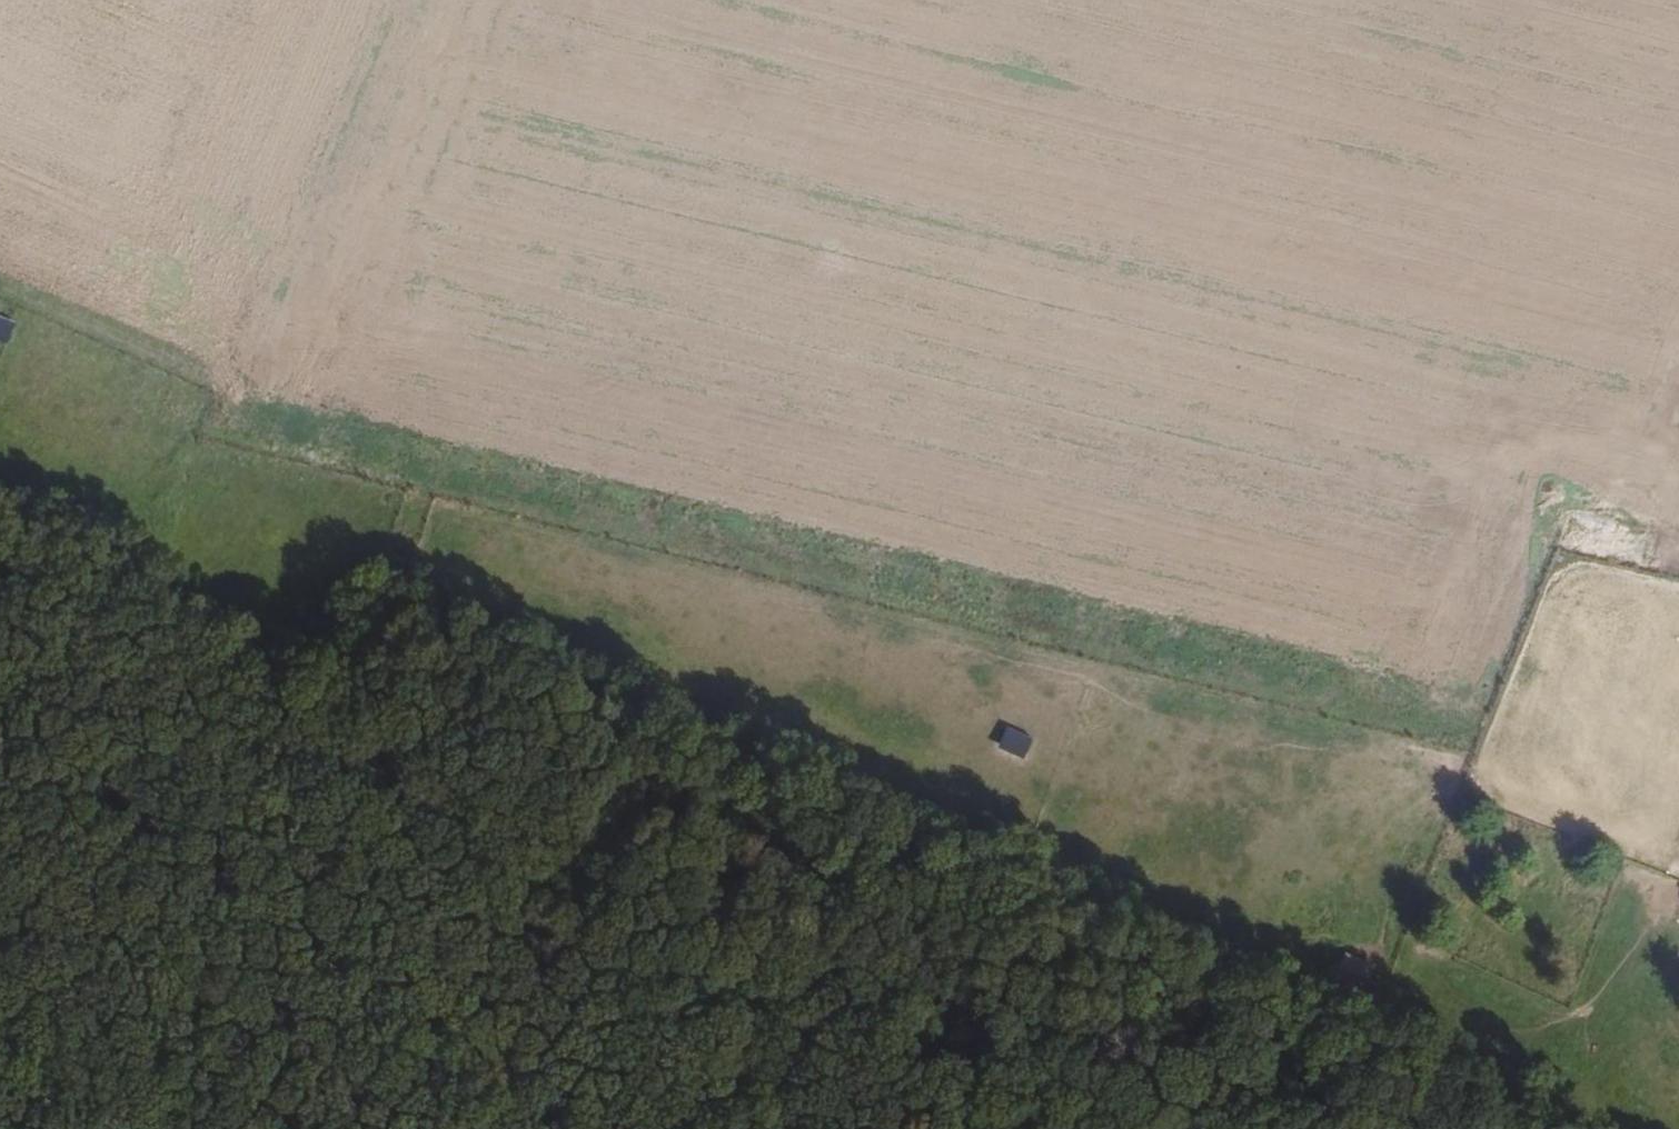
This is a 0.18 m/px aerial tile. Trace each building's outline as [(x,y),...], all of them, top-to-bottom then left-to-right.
[(1346,950),(1334,983),(1365,994),(1377,962),(1346,950)]
